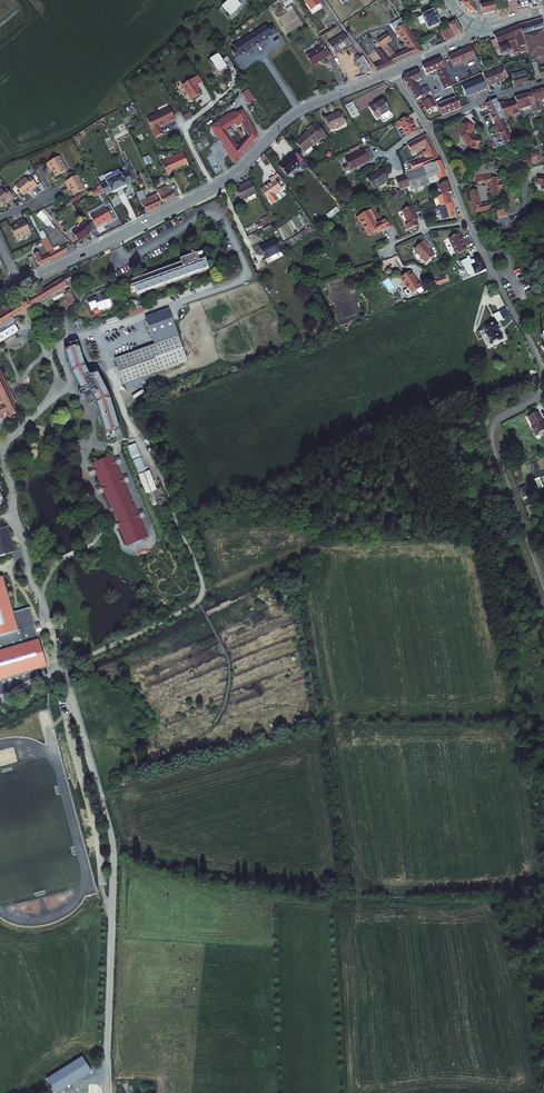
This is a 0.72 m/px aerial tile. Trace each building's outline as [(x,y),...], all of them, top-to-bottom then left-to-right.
[(237,0),(229,0),(223,6),(231,15),(237,9),(239,11),(247,3),(246,2),(247,0),(237,0)] [(312,10),(322,3),(319,0),(306,0),(312,10)] [(397,10),(404,6),(400,0),(392,0),(391,0),(397,10)] [(478,13),(481,11),(475,0),(463,0),(470,9),(478,13)] [(497,0),(491,0),(484,2),(486,12),(499,9),(497,0)] [(426,23),(430,31),(443,25),(435,11),(420,18),(423,24),(426,23)] [(521,25),(527,44),(530,54),(543,49),(543,19),(543,17),(521,25)] [(379,42),(395,65),(396,66),(426,52),(408,27),(403,19),(394,26),(412,50),(397,57),(388,44),(391,42),(387,36),(379,42)] [(441,33),(447,42),(462,35),(463,32),(456,22),(441,33)] [(268,27),(273,35),(278,32),(272,24),(268,27)] [(241,55),(273,35),(268,27),(266,25),(235,45),(236,47),(241,55)] [(496,36),(503,54),(512,50),(513,54),(523,51),(522,46),(527,44),(521,25),(496,36)] [(374,35),(379,42),(387,36),(383,30),(374,35)] [(331,45),(337,55),(343,52),(342,50),(351,45),(345,36),(331,45)] [(308,56),(315,66),(328,58),(329,59),(333,56),(327,47),(323,40),(319,42),(322,47),(308,56)] [(376,64),(380,72),(395,65),(379,42),(376,44),(379,49),(378,49),(377,48),(376,49),(384,60),(376,64)] [(476,56),(471,46),(450,56),(455,66),(476,56)] [(237,58),(241,55),(236,47),(232,50),(237,58)] [(530,54),(539,81),(543,79),(543,71),(541,72),(537,59),(543,57),(543,49),(530,54)] [(231,68),(234,65),(228,56),(223,59),(219,53),(209,60),(214,67),(215,66),(219,72),(223,70),(224,72),(229,69),(226,64),(228,63),(231,68)] [(356,58),(366,73),(372,71),(370,64),(363,54),(356,58)] [(447,90),(454,87),(442,59),(424,67),(428,75),(438,70),(447,90)] [(485,76),(490,87),(501,82),(500,81),(508,78),(503,68),(485,76)] [(404,79),(417,100),(423,97),(424,96),(416,83),(423,80),(418,69),(406,75),(404,79)] [(204,83),(199,76),(184,86),(193,100),(203,94),(198,86),(204,83)] [(515,80),(517,86),(530,82),(528,76),(515,80)] [(461,85),(466,97),(487,88),(482,77),(461,85)] [(533,92),(536,101),(535,101),(536,104),(537,106),(538,106),(539,110),(542,110),(539,100),(543,99),(543,95),(542,96),(540,89),(533,91),(533,92)] [(249,90),(243,94),(250,104),(256,100),(249,90)] [(438,105),(432,91),(424,96),(423,97),(425,101),(424,102),(429,111),(439,106),(438,105)] [(518,97),(517,97),(518,100),(520,106),(531,102),(532,105),(536,104),(535,101),(536,101),(533,92),(521,96),(520,95),(518,95),(518,97)] [(459,97),(438,105),(439,106),(444,116),(464,108),(459,97)] [(488,103),(492,112),(502,108),(500,103),(499,103),(497,98),(488,103)] [(349,104),(355,117),(363,113),(356,100),(349,104)] [(375,107),(380,118),(393,111),(387,100),(382,103),(375,107)] [(501,103),(507,118),(513,116),(512,115),(522,111),(520,106),(518,100),(507,104),(506,101),(501,103)] [(169,107),(147,118),(156,137),(164,133),(160,126),(169,122),(169,123),(175,120),(169,107)] [(492,112),(498,124),(507,120),(502,108),(492,112)] [(380,118),(381,119),(393,112),(393,111),(380,118)] [(191,113),(184,117),(186,121),(193,117),(191,113)] [(252,148),(247,142),(238,148),(225,130),(233,124),(236,128),(241,125),(250,138),(255,146),(260,140),(242,113),(237,116),(236,114),(213,128),(228,150),(227,151),(236,165),(252,148)] [(330,120),(335,131),(349,125),(344,114),(330,120)] [(401,132),(405,139),(405,138),(419,131),(413,120),(411,121),(409,117),(396,123),(399,128),(403,126),(405,129),(401,132)] [(498,124),(502,133),(512,129),(508,120),(507,120),(498,124)] [(322,127),(318,121),(314,125),(318,130),(322,127)] [(298,141),(306,151),(323,136),(324,137),(328,134),(322,127),(318,130),(314,125),(313,124),(309,128),(311,130),(298,141)] [(475,131),(476,126),(464,124),(463,131),(462,137),(465,141),(464,141),(469,147),(469,146),(471,147),(473,147),(473,148),(479,149),(480,148),(481,145),(482,142),(483,142),(484,138),(478,137),(477,137),(476,138),(473,134),(473,133),(474,133),(474,132),(475,132),(475,131)] [(502,133),(506,142),(515,139),(512,129),(502,133)] [(425,147),(427,153),(430,151),(429,150),(435,147),(428,135),(410,145),(414,153),(425,147)] [(413,165),(416,171),(442,160),(435,147),(429,150),(430,151),(427,153),(425,154),(426,156),(429,155),(430,158),(413,165)] [(345,168),(347,173),(361,166),(362,168),(372,163),(371,161),(375,159),(372,154),(368,156),(366,152),(366,151),(357,155),(358,157),(348,162),(350,165),(345,168)] [(537,151),(531,153),(534,163),(540,160),(537,151)] [(183,152),(166,161),(172,172),(188,163),(183,152)] [(283,167),(290,176),(299,169),(301,170),(304,167),(308,172),(312,168),(300,153),(295,156),(289,161),(289,162),(283,167)] [(146,165),(152,162),(150,155),(143,158),(146,165)] [(60,158),(47,164),(50,171),(52,170),(56,178),(67,172),(60,158)] [(413,187),(415,190),(441,180),(440,178),(448,174),(442,160),(416,171),(408,174),(409,176),(412,185),(413,187)] [(172,172),(166,161),(162,163),(169,177),(173,175),(172,172)] [(371,179),(378,190),(393,180),(386,170),(371,179)] [(106,181),(99,184),(106,196),(111,193),(112,194),(127,187),(127,186),(133,183),(127,171),(121,174),(121,173),(113,177),(111,173),(109,172),(104,175),(103,177),(105,180),(106,181)] [(288,185),(280,173),(276,176),(276,175),(272,178),(273,180),(269,183),(270,184),(264,188),(270,197),(271,197),(275,202),(281,199),(277,193),(288,185)] [(479,179),(480,184),(493,181),(497,196),(503,194),(499,175),(493,177),(492,176),(479,179)] [(77,176),(65,183),(69,190),(70,189),(74,196),(85,190),(77,176)] [(409,176),(399,180),(403,189),(412,185),(409,176)] [(24,178),(15,186),(23,196),(29,190),(30,192),(37,186),(30,178),(27,180),(24,178)] [(238,190),(243,200),(260,192),(254,179),(245,184),(246,186),(238,190)] [(167,186),(157,191),(164,205),(180,197),(177,193),(175,188),(171,180),(165,183),(167,186)] [(441,186),(444,194),(452,192),(454,192),(451,181),(443,184),(441,186)] [(0,190),(0,206),(5,201),(7,203),(13,197),(6,189),(3,192),(1,189),(0,190)] [(472,200),(474,212),(488,209),(494,207),(492,201),(483,203),(480,191),(482,191),(481,189),(480,190),(479,189),(472,191),(474,200),(472,200)] [(441,195),(446,206),(455,203),(452,192),(444,194),(441,195)] [(155,197),(142,204),(144,209),(147,208),(149,212),(161,207),(158,201),(157,202),(155,197)] [(450,218),(460,214),(455,203),(446,206),(450,218)] [(118,219),(110,205),(105,208),(106,210),(91,218),(97,229),(103,226),(102,225),(106,222),(107,225),(118,219)] [(418,222),(419,221),(417,215),(423,213),(419,205),(404,212),(410,225),(408,226),(411,231),(420,227),(418,222)] [(496,211),(498,218),(507,215),(505,208),(496,211)] [(326,215),(329,219),(337,213),(333,209),(326,215)] [(377,219),(378,219),(373,209),(365,213),(371,224),(378,221),(377,219)] [(48,227),(53,223),(41,211),(37,215),(48,227)] [(377,234),(371,224),(365,213),(359,216),(362,221),(363,220),(366,226),(368,225),(371,229),(368,230),(371,235),(372,234),(376,235),(377,234)] [(18,224),(10,228),(15,239),(30,232),(24,219),(17,223),(18,224)] [(387,230),(392,227),(388,219),(383,222),(387,229),(387,230)] [(377,234),(384,231),(380,223),(378,221),(371,224),(377,234)] [(84,226),(74,232),(80,243),(86,240),(85,239),(93,234),(86,222),(83,224),(84,226)] [(451,239),(459,256),(470,251),(466,240),(464,241),(461,234),(451,239)] [(261,246),(267,257),(283,250),(277,238),(261,246)] [(43,244),(45,249),(52,246),(49,240),(43,244)] [(417,249),(428,263),(437,255),(430,246),(432,245),(428,240),(417,249)] [(46,250),(49,257),(52,262),(70,253),(68,248),(61,251),(56,254),(54,251),(52,246),(45,249),(46,250)] [(46,250),(41,253),(41,254),(44,259),(49,257),(46,250)] [(181,263),(132,282),(138,297),(209,270),(202,252),(197,254),(196,252),(190,255),(190,257),(181,261),(181,263)] [(41,254),(37,256),(42,267),(52,262),(49,257),(44,259),(41,254)] [(486,269),(480,257),(470,262),(460,265),(462,270),(463,270),(467,279),(475,275),(486,269)] [(33,259),(28,261),(33,271),(38,269),(33,259)] [(412,270),(401,277),(410,290),(408,291),(412,296),(425,288),(412,270)] [(32,297),(27,300),(30,306),(70,284),(72,289),(76,286),(74,282),(75,281),(72,275),(42,291),(40,286),(29,292),(32,297)] [(435,282),(437,287),(450,282),(448,277),(435,282)] [(76,303),(70,293),(64,296),(67,301),(65,302),(69,308),(73,306),(73,304),(76,303)] [(94,300),(87,303),(92,315),(101,312),(102,314),(114,310),(109,297),(103,300),(102,297),(97,299),(98,301),(94,303),(94,300)] [(27,300),(21,303),(24,309),(30,306),(27,300)] [(24,309),(21,303),(9,310),(6,304),(0,307),(0,331),(16,322),(13,316),(19,312),(19,313),(25,310),(24,309)] [(145,305),(119,315),(121,322),(148,312),(145,305)] [(179,336),(170,309),(145,317),(155,345),(179,336)] [(503,313),(496,317),(498,323),(506,319),(503,313)] [(76,321),(78,328),(85,326),(83,320),(76,321)] [(496,323),(486,328),(489,333),(486,335),(488,340),(491,338),(493,343),(503,338),(501,334),(498,335),(496,330),(499,328),(496,323)] [(189,362),(179,336),(155,345),(116,359),(125,385),(189,362)] [(86,367),(80,347),(66,350),(72,373),(82,392),(80,393),(83,398),(85,397),(89,406),(96,402),(98,405),(109,440),(117,438),(116,433),(121,432),(112,397),(99,373),(92,376),(86,367)] [(5,421),(6,424),(20,417),(7,390),(10,388),(0,368),(0,423),(5,421)] [(528,373),(521,377),(523,382),(531,379),(528,373)] [(532,414),(536,425),(535,425),(538,433),(543,430),(543,418),(541,410),(532,414)] [(112,455),(92,464),(127,545),(148,536),(112,455)] [(16,552),(9,526),(0,529),(0,557),(16,552)] [(4,694),(2,687),(32,677),(30,671),(47,666),(29,607),(16,611),(12,612),(1,576),(0,576),(0,695),(4,694)]
